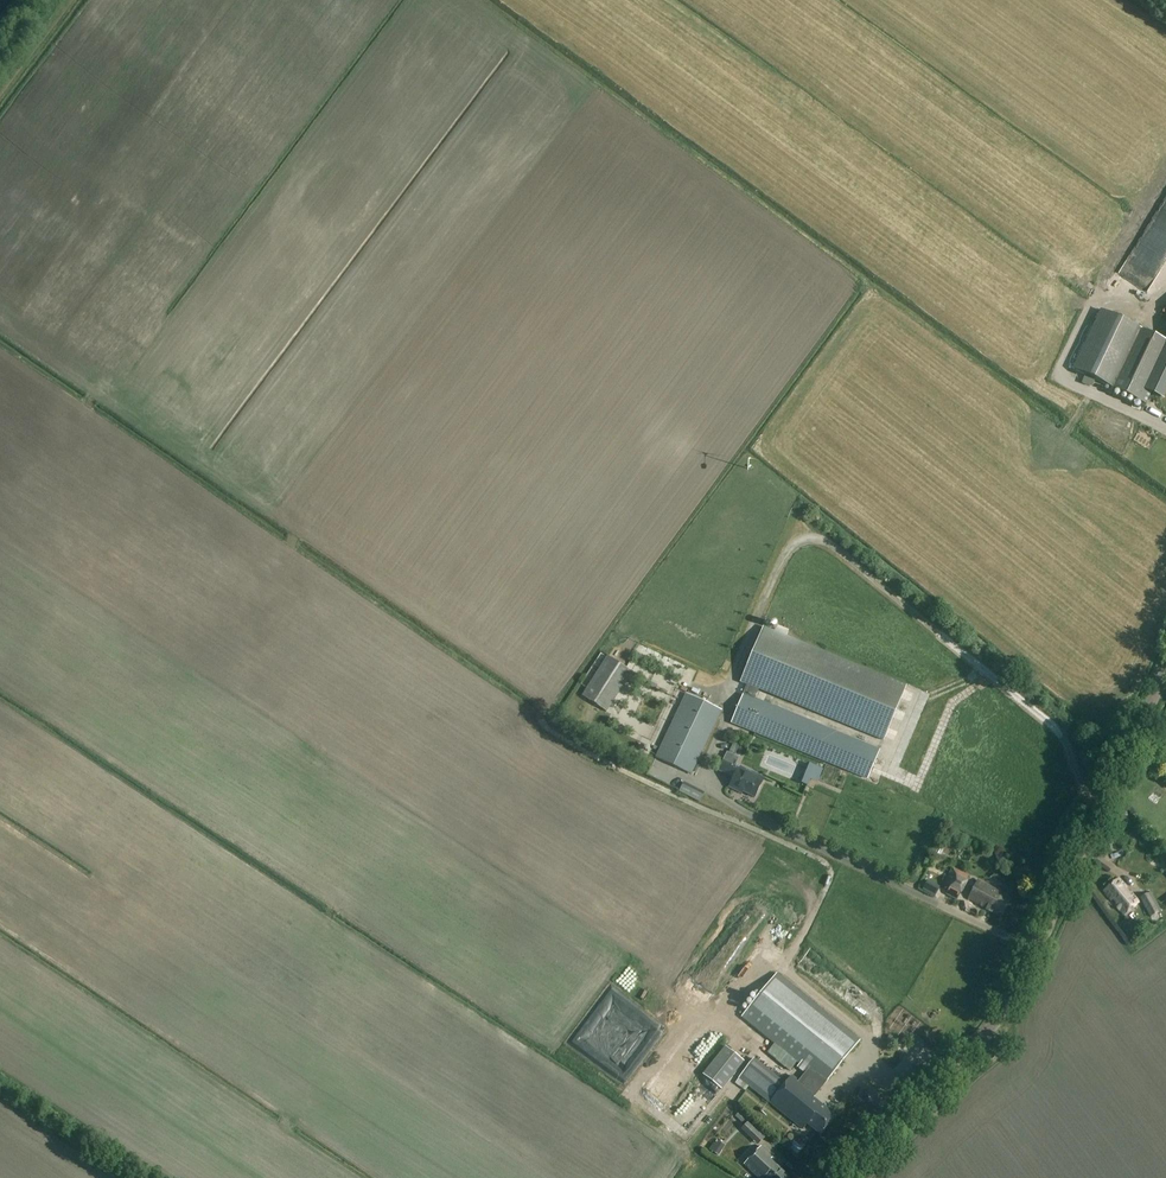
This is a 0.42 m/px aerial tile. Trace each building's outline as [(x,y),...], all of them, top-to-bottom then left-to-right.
[(1075,371),(1143,403),(1148,392),(1163,399),(1165,393),(1165,341),(1103,311),(1075,371)] [(906,687),(786,637),(788,632),(776,627),(774,631),(774,632),(763,628),(740,681),(747,684),(731,722),(868,778),(880,751),(752,699),(757,688),(884,740),(906,687)] [(606,712),(632,672),(607,656),(582,696),(606,712)] [(655,759),(691,776),(722,711),(686,694),(655,759)] [(764,779),(734,765),(738,758),(733,755),(738,744),(734,742),(728,753),(727,752),(723,760),(718,771),(733,779),(729,789),(737,793),(738,790),(755,798),(764,779)] [(818,780),(822,769),(811,764),(803,784),(808,786),(810,780),(817,783),(818,780)] [(783,780),(780,785),(789,790),(792,784),(783,780)] [(679,791),(699,802),(704,793),(684,782),(679,791)] [(728,801),(731,793),(717,788),(714,796),(728,801)] [(681,807),(685,800),(674,794),(670,801),(681,807)] [(945,883),(951,886),(947,894),(957,900),(969,876),(953,867),(945,883)] [(1121,911),(1124,915),(1138,903),(1134,899),(1135,899),(1118,879),(1104,891),(1120,911),(1121,911)] [(984,910),(1001,919),(1012,900),(979,882),(969,901),(985,909),(984,910)] [(1006,892),(1009,886),(1003,883),(1000,888),(1006,892)] [(1092,889),(1111,913),(1115,910),(1093,883),(1083,890),(1086,894),(1092,889)] [(1105,919),(1111,914),(1091,890),(1085,895),(1105,919)] [(1139,898),(1145,909),(1146,909),(1150,917),(1158,913),(1154,905),(1153,905),(1148,894),(1139,898)] [(720,958),(727,961),(731,953),(724,950),(720,958)] [(694,970),(690,978),(698,982),(702,974),(694,970)] [(739,1076),(739,1077),(749,1085),(772,1103),(804,1130),(809,1124),(821,1135),(836,1117),(814,1100),(812,1098),(859,1041),(803,996),(776,974),(741,1017),(799,1064),(797,1068),(805,1075),(799,1082),(793,1077),(786,1085),(753,1059),(739,1076)] [(776,1064),(771,1069),(784,1081),(789,1075),(776,1064)] [(678,1091),(684,1096),(696,1084),(690,1078),(678,1091)] [(636,1103),(641,1109),(649,1102),(645,1096),(636,1103)] [(656,1122),(669,1127),(676,1107),(663,1103),(656,1122)] [(749,1121),(741,1129),(747,1135),(755,1126),(749,1121)] [(725,1146),(718,1141),(716,1145),(713,1143),(709,1150),(719,1156),(725,1146)] [(788,1148),(797,1155),(801,1150),(792,1143),(788,1148)] [(767,1177),(787,1177),(788,1177),(770,1161),(773,1158),(761,1147),(745,1165),(759,1177),(765,1177),(766,1177),(767,1177)]
